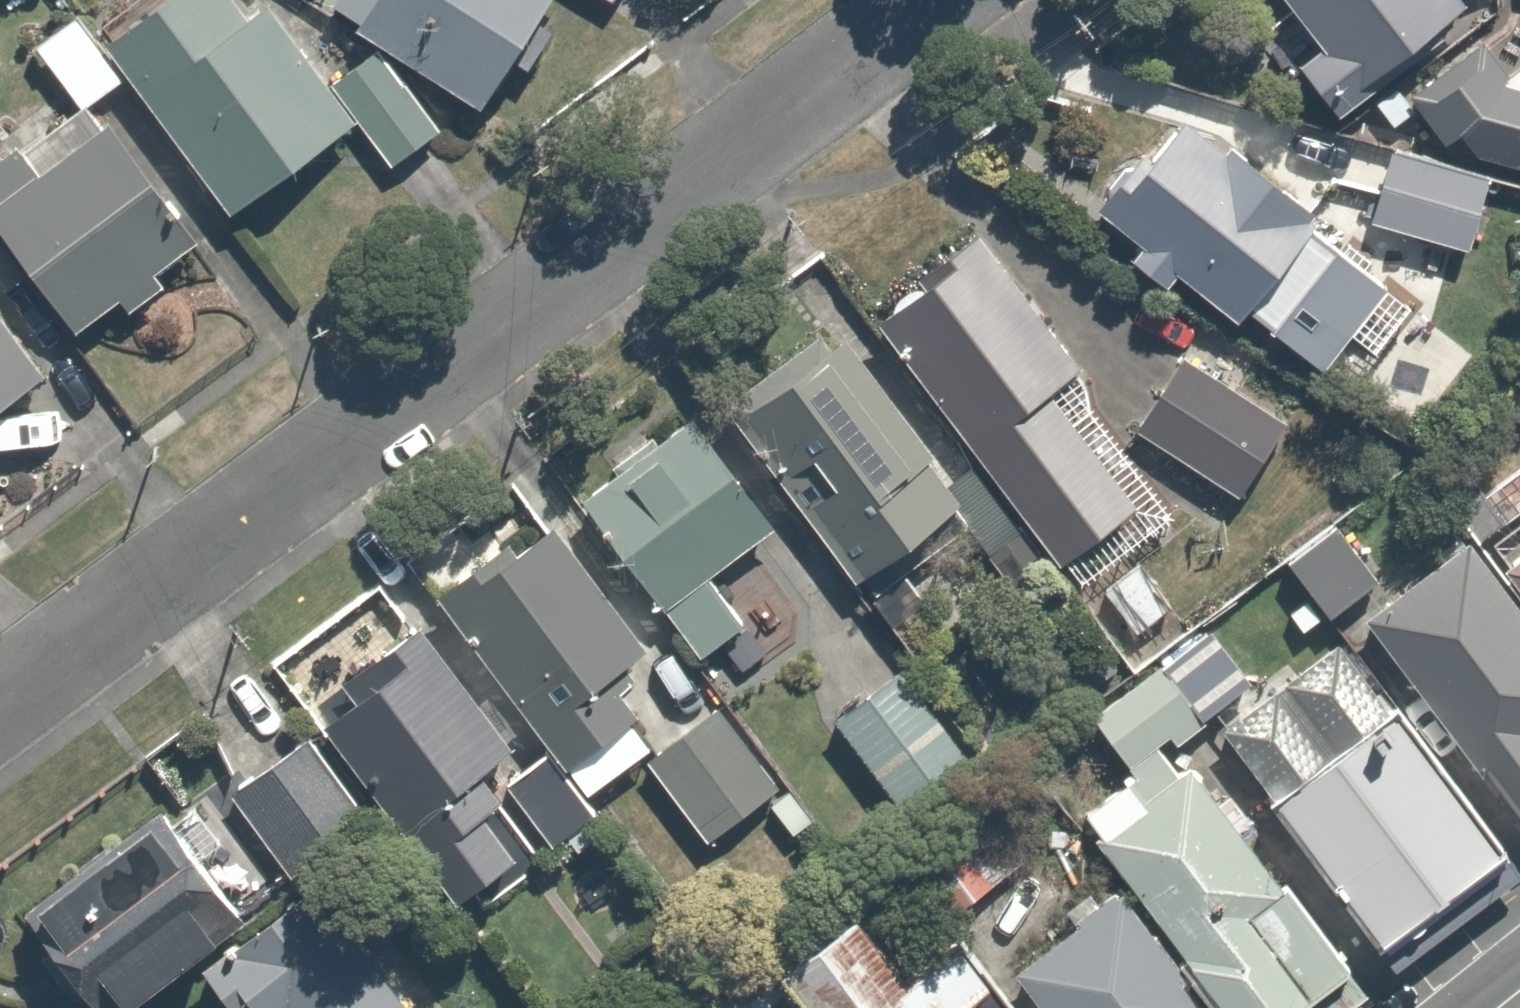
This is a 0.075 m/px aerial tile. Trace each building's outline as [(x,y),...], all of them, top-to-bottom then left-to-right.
[(106,48),(231,215),(354,123),(268,8),(249,22),(232,0),(170,0),(106,48)] [(357,35),(480,112),(551,0),(339,0),(333,9),(362,27),(357,35)] [(1317,41),(1293,61),(1335,112),(1359,92),(1469,0),(1283,0),(1317,41)] [(75,20),(36,48),(82,111),(120,84),(75,20)] [(1435,152),(1519,171),(1519,102),(1486,98),(1509,85),(1487,45),(1402,92),(1435,152)] [(379,51),(330,87),(390,168),(439,133),(379,51)] [(1109,210),(1140,236),(1127,252),(1163,282),(1177,265),(1260,333),(1354,218),(1203,94),(1157,151),(1145,141),(1097,200),(1109,210)] [(18,149),(0,162),(0,234),(74,334),(118,302),(127,313),(163,287),(155,277),(199,244),(110,124),(38,176),(18,149)] [(1472,198),(1479,167),(1386,147),(1368,228),(1461,248),(1472,198)] [(1082,368),(978,226),(869,307),(1060,566),(1142,506),(1055,388),(1082,368)] [(50,359),(0,295),(0,398),(50,359)] [(1179,349),(1129,429),(1240,498),(1291,418),(1179,349)] [(975,516),(845,356),(744,437),(874,598),(975,516)] [(709,568),(770,521),(673,396),(565,480),(698,652),(745,615),(709,568)] [(554,768),(637,706),(615,676),(655,647),(552,508),(428,599),(539,748),(554,768)] [(1332,620),(1379,585),(1336,527),(1288,563),(1332,620)] [(1470,546),(1366,624),(1519,820),(1519,612),(1470,546)] [(1500,572),(1519,599),(1519,557),(1500,572)] [(519,732),(433,623),(312,719),(458,903),(514,859),(454,783),(519,732)] [(1124,774),(1230,693),(1189,639),(1083,720),(1124,774)] [(1507,858),(1340,648),(1223,733),(1384,951),(1507,858)] [(858,678),(801,732),(884,818),(940,764),(858,678)] [(778,783),(718,705),(638,766),(698,845),(778,783)] [(313,733),(228,794),(287,877),(373,816),(313,733)] [(554,768),(539,748),(494,781),(550,856),(594,823),(554,768)] [(1349,976),(1178,751),(1079,827),(1123,885),(1206,994),(1187,1007),(1307,1007),(1349,976)] [(160,804),(23,902),(99,1007),(103,1007),(237,912),(160,804)] [(213,978),(230,1003),(249,990),(261,1007),(401,1007),(306,869),(215,931),(236,962),(213,978)] [(1123,885),(1006,974),(1031,1007),(1187,1007),(1206,994),(1123,885)] [(952,999),(987,972),(954,928),(908,963),(858,896),(774,959),(760,970),(752,960),(688,1007),(959,1007),(952,999)]
